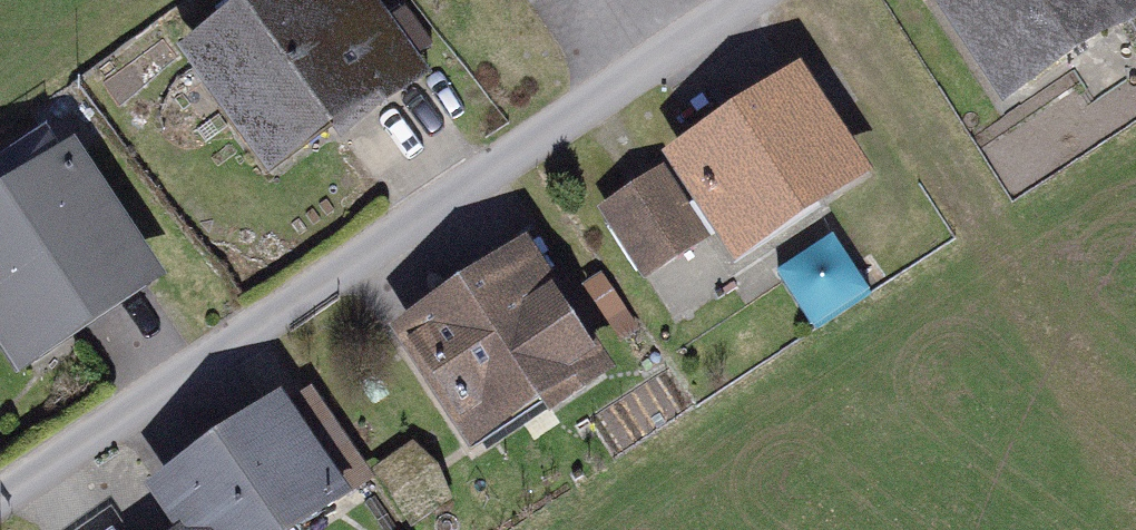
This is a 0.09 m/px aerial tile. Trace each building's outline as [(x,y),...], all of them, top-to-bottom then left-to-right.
[(191,70),(273,190),(424,86),(365,0),(293,0),(191,70)] [(950,17),(1017,115),(1135,34),(1135,0),(976,0),(950,17)] [(812,86),(679,174),(750,280),(883,191),(812,86)] [(0,224),(0,345),(25,384),(173,291),(93,165),(0,224)] [(665,188),(611,225),(653,288),(708,252),(665,188)] [(835,234),(780,269),(816,324),(871,289),(835,234)] [(539,261),(405,348),(484,468),(618,381),(539,261)] [(181,529),(328,529),(388,489),(318,388),(159,497),(181,529)]
